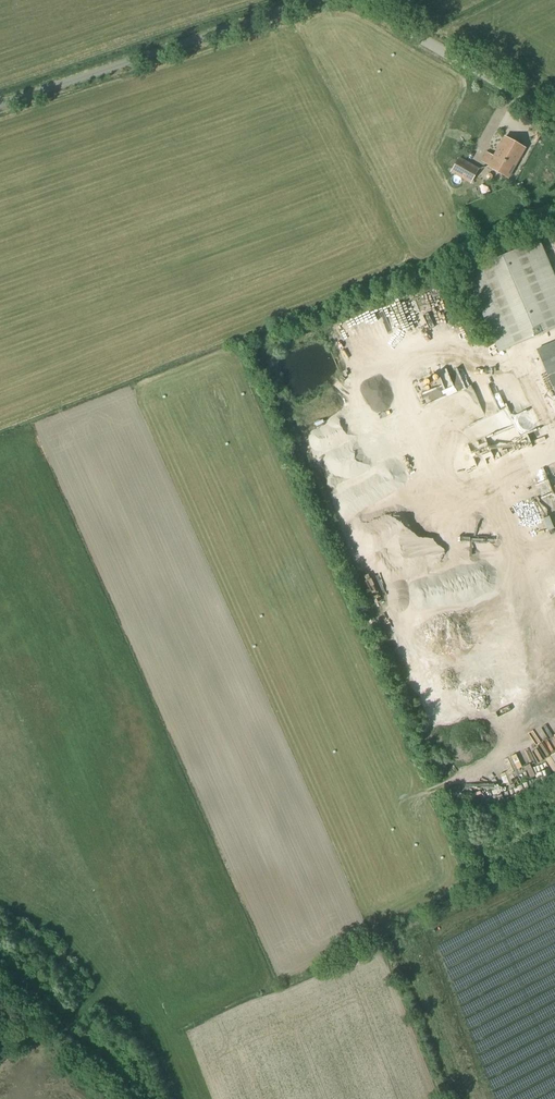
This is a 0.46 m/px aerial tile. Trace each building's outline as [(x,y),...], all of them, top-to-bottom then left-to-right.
[(508,178),(525,148),(505,137),(488,167),(508,178)] [(470,184),(479,169),(459,157),(450,173),(470,184)] [(554,329),(554,277),(539,240),(464,272),(498,353),(554,329)] [(536,349),(554,395),(554,341),(536,349)] [(425,559),(441,579),(457,566),(440,546),(434,551),(438,557),(431,562),(427,557),(425,559)] [(421,567),(413,573),(417,580),(426,574),(421,567)] [(527,603),(522,615),(529,618),(534,606),(527,603)]
